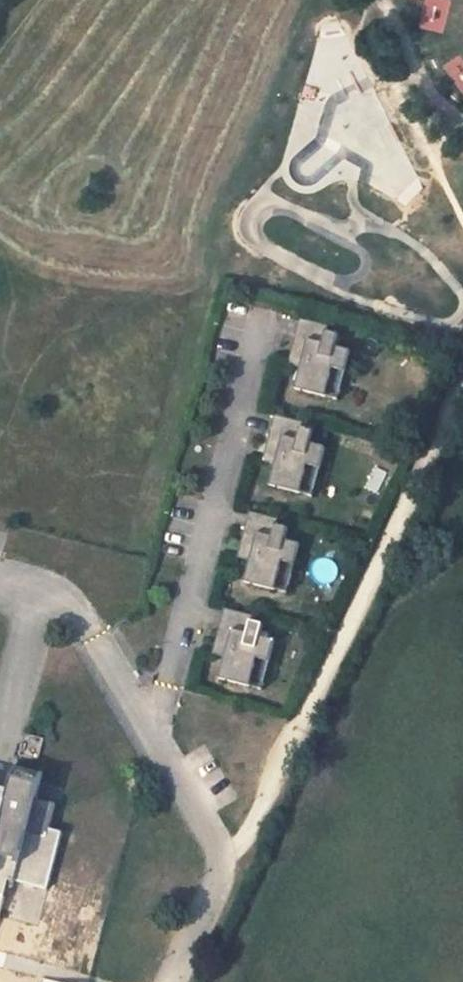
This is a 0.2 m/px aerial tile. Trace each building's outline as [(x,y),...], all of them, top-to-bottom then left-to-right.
[(297,314),(292,333),(299,335),(295,354),(299,356),(298,363),(292,384),(324,392),(329,370),(326,369),(327,362),(343,366),(348,345),(333,342),(336,330),(324,327),(326,321),(297,314)] [(292,333),(285,360),(298,363),(299,356),(295,354),(299,335),(292,333)] [(329,370),(324,392),(335,395),(343,366),(327,362),(326,369),(329,370)] [(272,410),(267,429),(274,431),(269,451),(274,452),(272,460),(267,481),(298,488),(304,466),(301,465),(302,459),(317,463),(323,442),(308,438),(311,426),(299,423),(300,417),(272,410)] [(267,429),(260,457),(272,460),(274,452),(269,451),(274,431),(267,429)] [(304,466),(298,488),(310,491),(317,463),(302,459),(301,465),(304,466)] [(247,507),(242,526),(249,528),(244,548),(249,549),(247,556),(242,578),(273,585),(279,563),(275,562),(277,556),(292,560),(298,539),(282,535),(285,523),(274,520),(275,514),(247,507)] [(242,526),(235,553),(247,556),(249,549),(244,548),(249,528),(242,526)] [(279,563),(273,585),(285,588),(292,560),(277,556),(275,562),(279,563)] [(222,603),(217,622),(224,624),(219,644),(224,645),(222,652),(216,674),(248,682),(253,659),(250,659),(252,652),(267,656),(272,635),(257,632),(260,619),(249,616),(250,611),(222,603)] [(217,622),(210,649),(222,652),(224,645),(219,644),(224,624),(217,622)] [(253,659),(248,682),(260,685),(267,656),(252,652),(250,659),(253,659)] [(42,770),(12,765),(0,778),(0,921),(15,880),(44,888),(64,834),(47,831),(57,807),(31,803),(42,770)]
